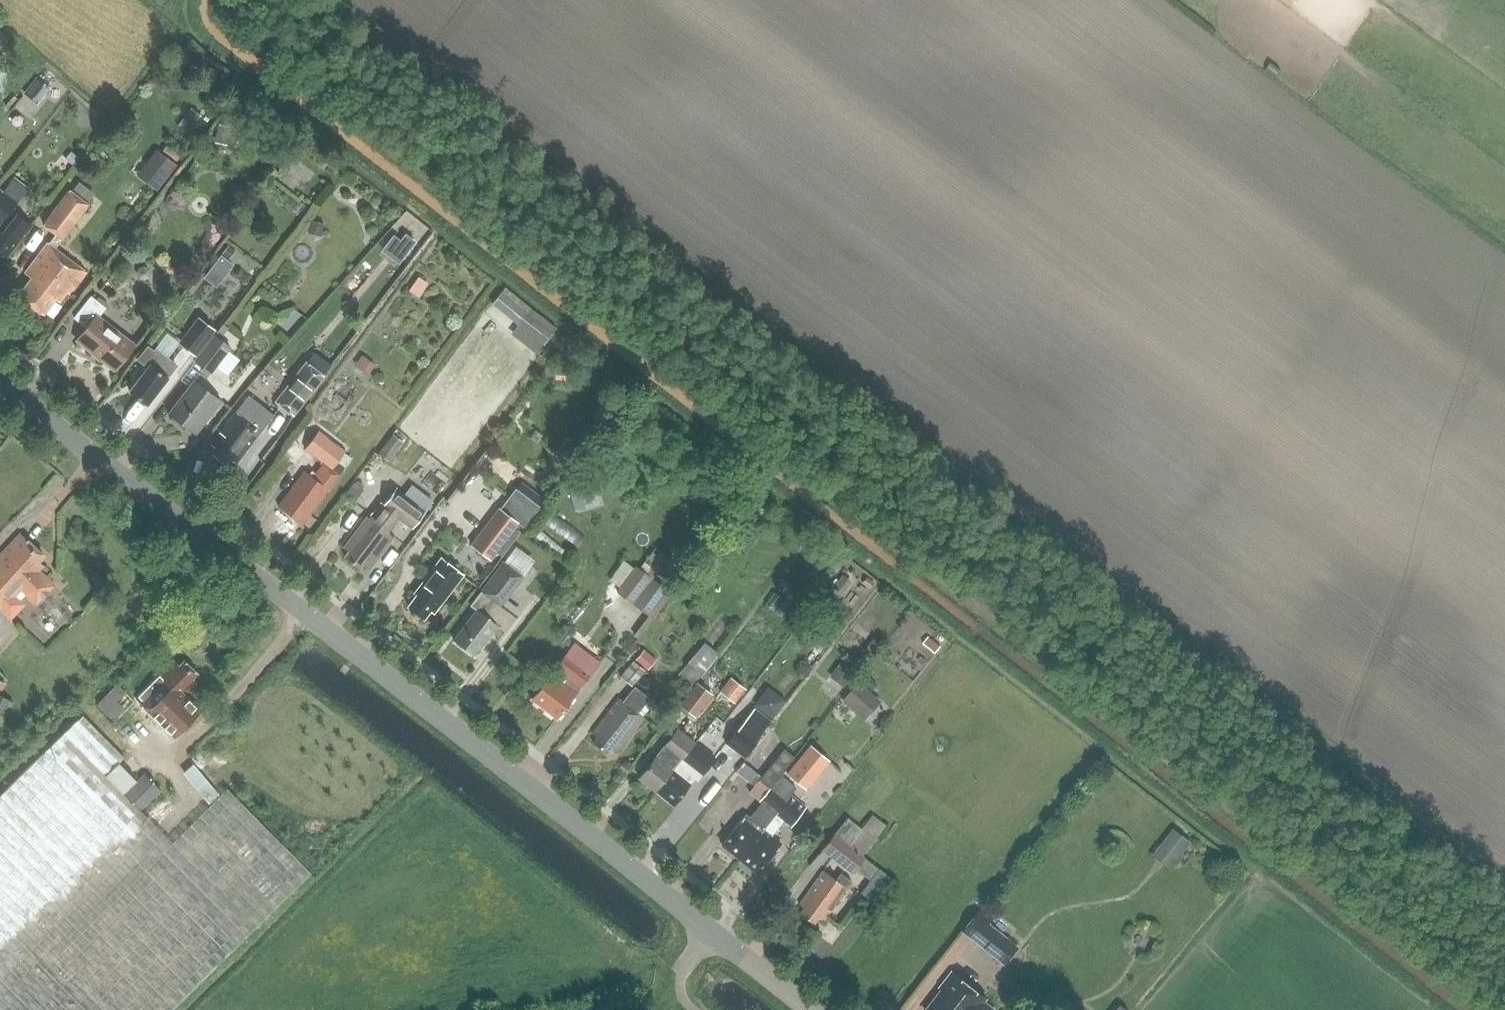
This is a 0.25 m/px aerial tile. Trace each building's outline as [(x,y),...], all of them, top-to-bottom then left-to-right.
[(38,105),(51,89),(36,77),(24,94),(38,105)] [(230,80),(222,86),(227,94),(236,87),(230,80)] [(230,126),(217,123),(214,142),(227,144),(230,126)] [(157,191),(177,165),(156,150),(136,176),(157,191)] [(72,165),(79,158),(72,151),(65,159),(72,165)] [(17,202),(0,189),(0,223),(17,202)] [(56,235),(49,244),(48,243),(25,273),(31,278),(18,296),(43,315),(56,299),(60,302),(67,293),(70,295),(87,273),(55,249),(62,240),(63,240),(90,205),(70,190),(43,226),(56,235)] [(7,256),(31,225),(17,215),(3,234),(0,231),(0,250),(7,256)] [(323,222),(310,219),(307,231),(320,234),(323,222)] [(394,235),(382,250),(400,263),(416,242),(405,234),(401,240),(394,235)] [(228,247),(221,255),(228,260),(235,252),(228,247)] [(220,257),(210,270),(223,280),(233,267),(220,257)] [(426,283),(417,276),(406,290),(416,297),(426,283)] [(506,289),(494,305),(545,345),(553,334),(558,328),(506,289)] [(114,370),(137,342),(102,314),(107,307),(93,295),(76,317),(88,327),(77,341),(114,370)] [(216,331),(198,317),(178,343),(178,344),(196,357),(216,331)] [(211,374),(228,352),(231,347),(214,335),(194,361),(211,374)] [(147,405),(174,369),(171,366),(174,362),(154,348),(142,364),(147,367),(129,391),(147,405)] [(360,353),(353,363),(367,373),(374,363),(360,353)] [(294,417),(326,376),(306,361),(306,362),(275,402),(292,415),(294,417)] [(195,434),(221,399),(195,380),(169,414),(195,434)] [(229,407),(235,411),(248,395),(241,390),(229,407)] [(249,395),(211,444),(216,448),(212,454),(227,466),(231,460),(236,464),(274,414),(249,395)] [(303,525),(330,489),(352,459),(344,453),(346,451),(319,431),(307,447),(326,461),(314,477),(306,470),(279,506),(303,525)] [(391,434),(386,442),(397,450),(403,441),(391,434)] [(354,483),(345,495),(355,502),(364,490),(354,483)] [(575,512),(602,504),(597,485),(570,493),(575,512)] [(404,496),(425,511),(432,501),(411,486),(404,496)] [(515,488),(500,508),(520,524),(525,528),(540,508),(515,488)] [(413,527),(425,511),(404,496),(395,489),(384,505),(382,503),(371,519),(368,517),(345,548),(350,552),(345,558),(360,569),(364,563),(371,569),(394,537),(383,529),(394,513),(413,527)] [(517,528),(520,524),(500,508),(499,508),(498,508),(470,545),(490,560),(491,561),(498,553),(517,528)] [(517,528),(498,553),(503,556),(521,532),(517,528)] [(43,566),(39,562),(44,557),(20,534),(0,556),(0,610),(3,612),(17,597),(20,600),(25,595),(36,605),(55,586),(39,571),(43,566)] [(499,607),(509,594),(534,562),(514,547),(470,604),(478,609),(454,641),(474,656),(498,625),(507,631),(515,620),(499,607)] [(620,587),(618,591),(634,603),(653,578),(662,566),(666,561),(653,552),(640,569),(636,566),(634,569),(620,587)] [(424,619),(431,610),(434,612),(464,574),(443,558),(416,593),(418,595),(408,607),(424,619)] [(835,586),(845,593),(853,582),(843,575),(835,586)] [(940,645),(926,635),(921,643),(934,653),(940,645)] [(875,637),(864,651),(871,657),(882,643),(875,637)] [(705,643),(679,675),(680,676),(690,684),(692,686),(718,654),(712,649),(705,643)] [(568,649),(530,699),(557,719),(595,669),(568,649)] [(644,650),(636,660),(648,670),(656,660),(644,650)] [(174,661),(136,699),(174,737),(200,711),(185,695),(196,684),(192,680),(198,675),(184,661),(179,666),(174,661)] [(632,661),(620,676),(632,686),(644,670),(632,661)] [(837,664),(828,676),(843,688),(852,676),(837,664)] [(734,703),(744,687),(730,679),(720,694),(734,703)] [(860,681),(848,695),(861,706),(873,693),(860,681)] [(698,714),(713,696),(697,683),(696,683),(679,705),(695,718),(698,714)] [(113,722),(133,701),(115,684),(95,704),(113,722)] [(645,718),(638,712),(649,698),(633,686),(622,700),(620,698),(593,733),(598,737),(593,743),(608,754),(612,748),(618,752),(645,718)] [(13,703),(0,696),(0,728),(13,703)] [(756,708),(738,731),(754,744),(772,721),(756,708)] [(65,733),(105,774),(118,762),(122,758),(81,716),(65,733)] [(661,751),(639,778),(656,792),(695,742),(678,729),(665,745),(667,747),(663,752),(661,751)] [(737,730),(728,742),(745,756),(755,744),(754,744),(738,731),(737,730)] [(0,796),(0,1009),(173,1009),(311,874),(227,789),(173,844),(140,810),(105,775),(64,733),(0,796)] [(695,742),(656,792),(673,805),(699,772),(702,774),(714,758),(695,742)] [(810,745),(786,774),(806,790),(829,761),(810,745)] [(747,815),(722,845),(739,859),(792,795),(792,796),(798,789),(782,776),(789,768),(786,766),(793,757),(785,751),(778,759),(760,780),(770,789),(760,801),(763,803),(750,818),(747,815)] [(105,774),(105,775),(140,810),(161,790),(145,774),(138,782),(118,762),(105,774)] [(792,795),(739,859),(757,874),(781,844),(773,836),(785,821),(793,827),(808,808),(792,796),(792,795)] [(860,831),(873,840),(885,824),(872,815),(860,831)] [(846,820),(822,851),(853,874),(855,871),(864,878),(874,866),(861,857),(873,840),(860,831),(846,820)] [(1175,829),(1161,848),(1179,862),(1193,843),(1175,829)] [(898,879),(886,871),(877,884),(870,879),(860,893),(880,907),(898,879)] [(824,921),(847,889),(851,884),(840,876),(836,881),(823,872),(799,905),(804,908),(800,914),(815,924),(819,918),(824,921)] [(983,909),(964,932),(1006,966),(1021,948),(994,926),(998,921),(983,909)] [(987,1002),(989,999),(953,971),(939,989),(941,990),(926,1009),(997,1009),(987,1002)]
